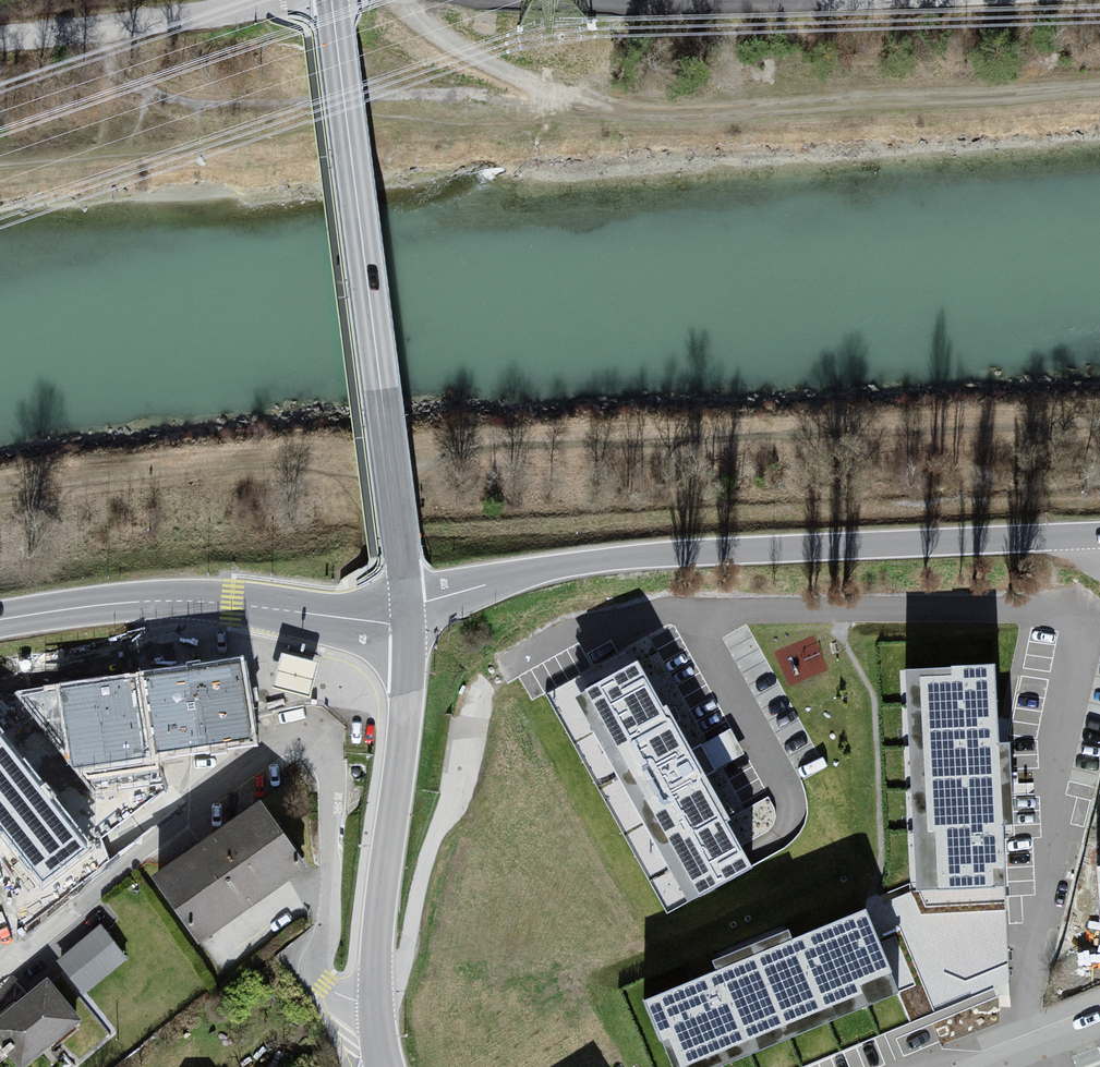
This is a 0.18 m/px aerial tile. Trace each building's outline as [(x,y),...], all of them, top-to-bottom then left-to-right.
[(319,669),(285,660),(277,692),(310,701),(319,669)] [(249,661),(60,694),(73,767),(157,753),(161,761),(264,744),(249,661)] [(641,664),(570,704),(693,917),(763,876),(748,851),(641,664)] [(1003,669),(903,673),(913,896),(1012,892),(1003,669)] [(260,804),(154,877),(198,940),(304,866),(260,804)] [(1099,860),(1099,839),(1091,840),(1094,861),(1099,860)] [(862,914),(645,1003),(672,1066),(742,1066),(898,1003),(862,914)] [(58,963),(86,997),(129,962),(102,928),(58,963)] [(0,1022),(0,1046),(15,1066),(36,1066),(84,1032),(50,985),(0,1022)]
